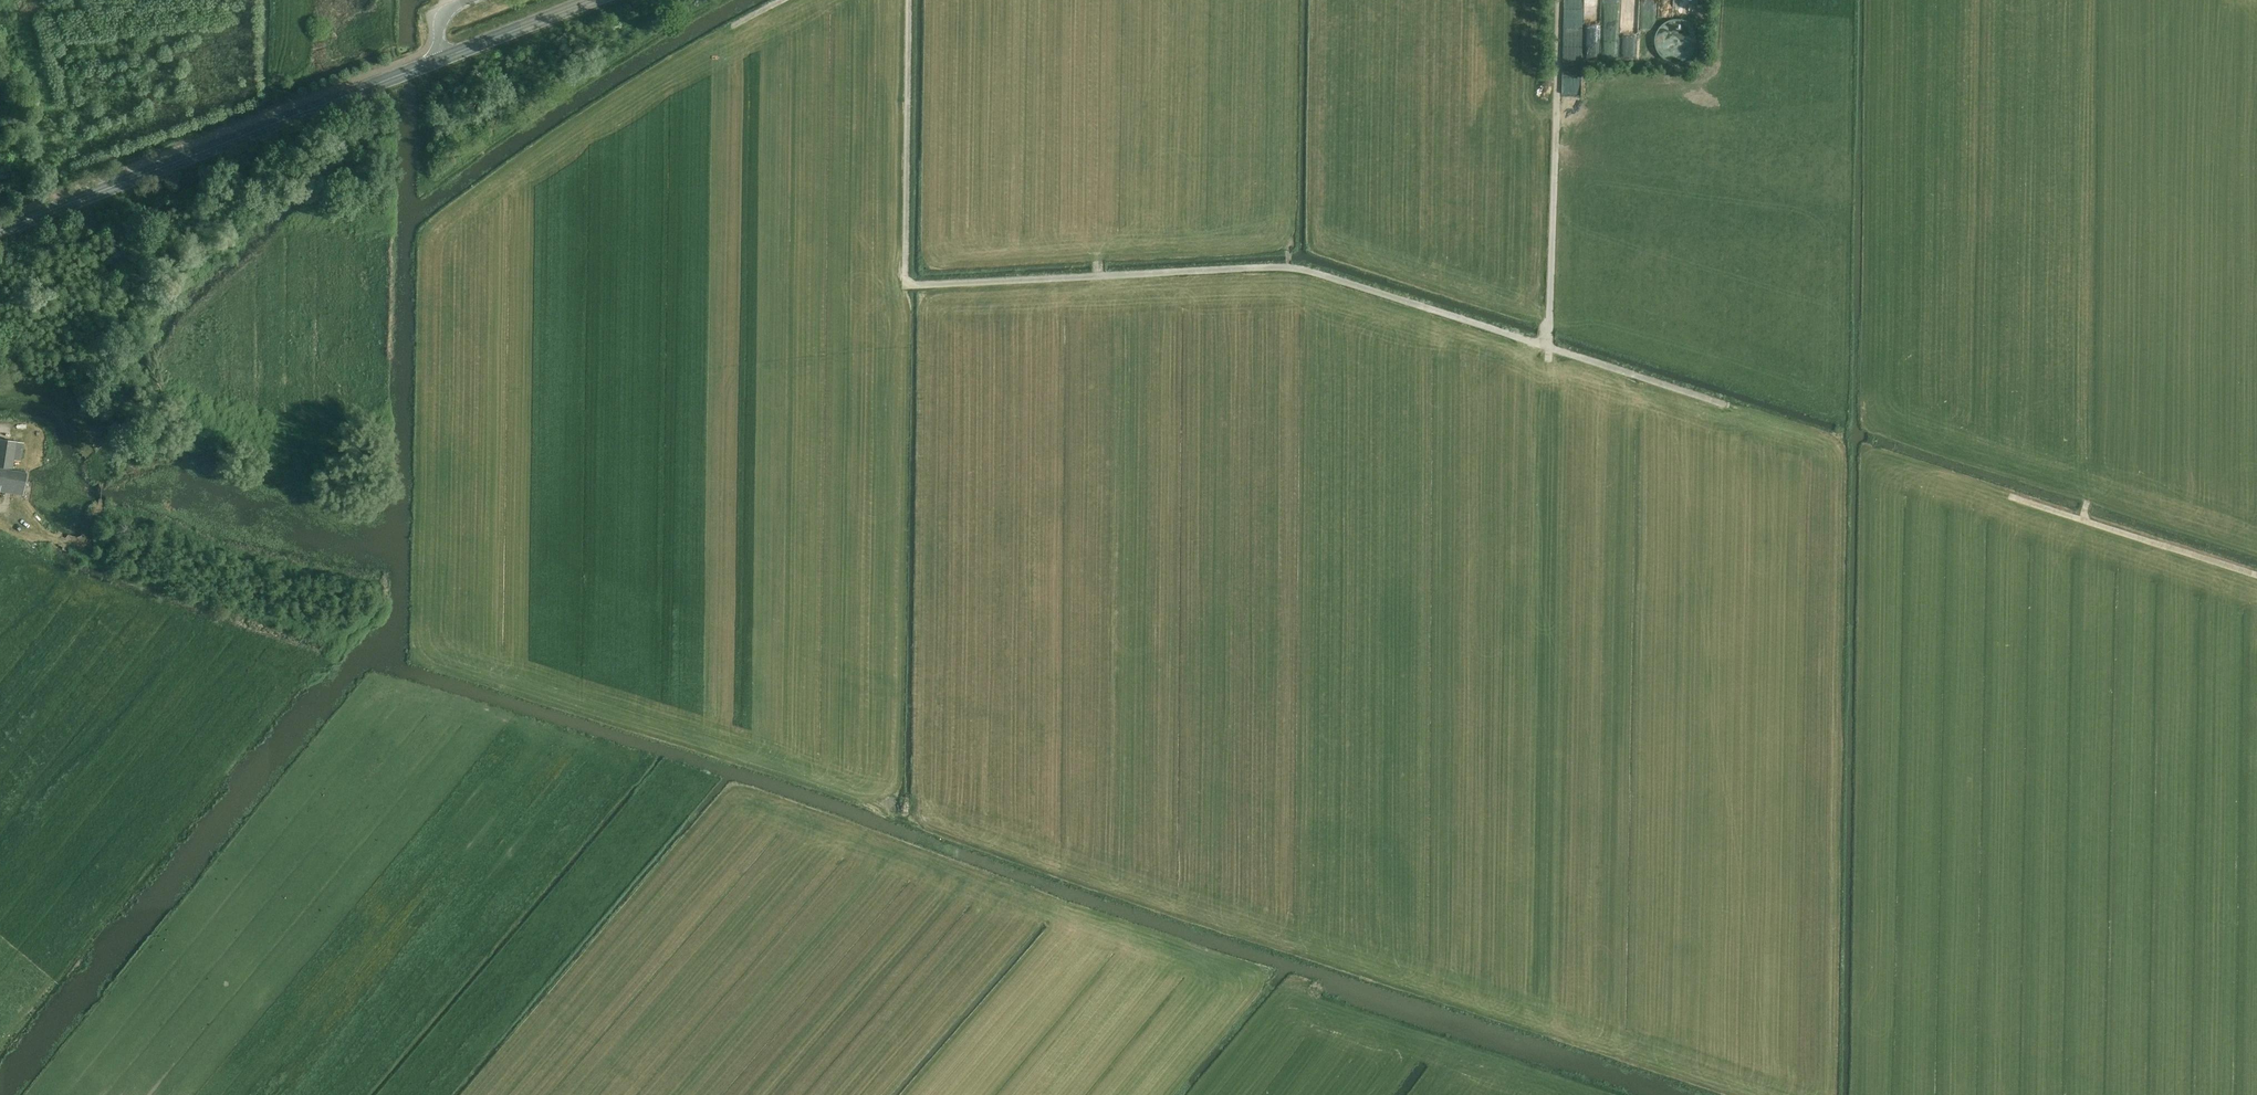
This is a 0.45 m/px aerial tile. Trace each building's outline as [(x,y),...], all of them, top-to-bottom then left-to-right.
[(1582,32),(1583,1),(1567,0),(1565,0),(1564,31),(1582,32)] [(1622,0),(1600,0),(1600,1),(1595,0),(1595,5),(1601,5),(1600,11),(1601,11),(1601,15),(1585,14),(1583,54),(1619,55),(1622,0)] [(0,438),(0,491),(22,495),(26,471),(12,469),(14,460),(20,461),(23,442),(0,438)]
